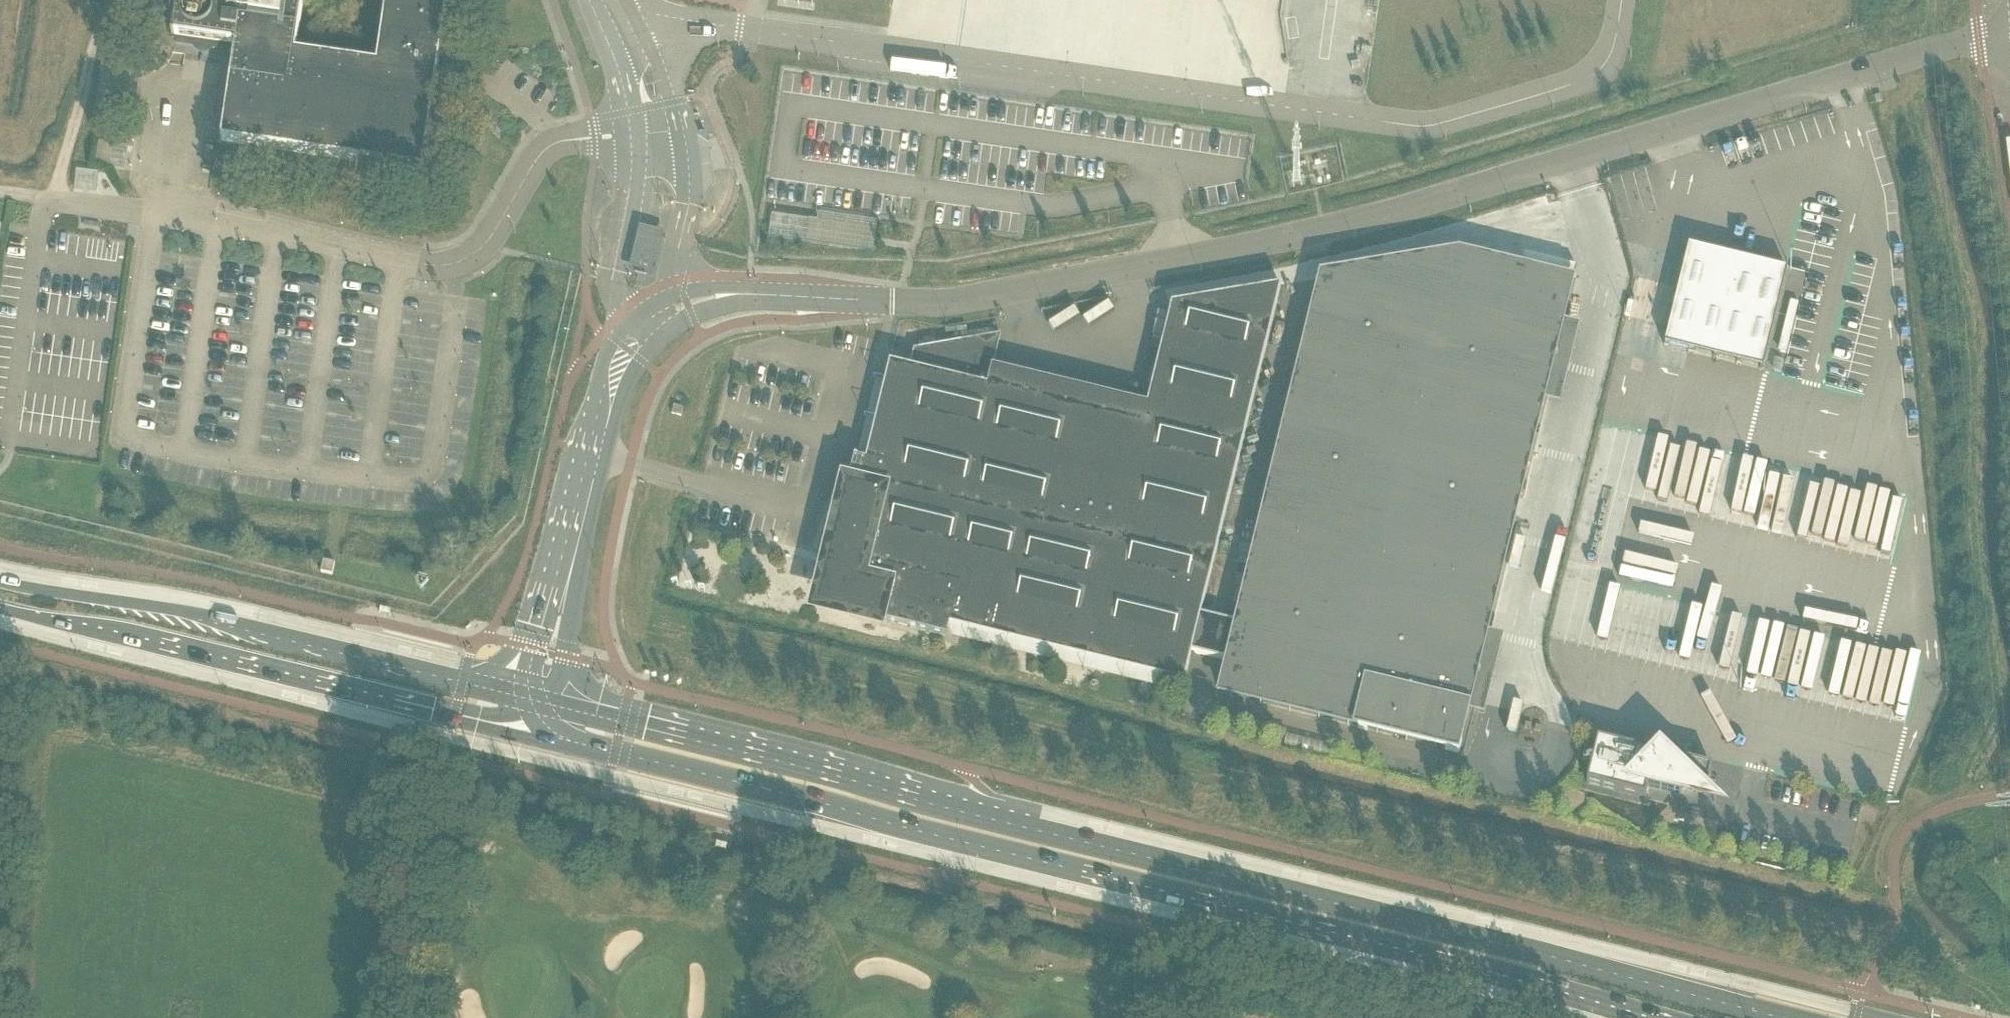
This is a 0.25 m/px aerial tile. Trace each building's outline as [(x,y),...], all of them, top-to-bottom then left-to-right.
[(221,141),(422,171),(448,0),(386,0),(376,66),(295,54),(303,0),(177,0),(171,37),(199,41),(203,45),(208,42),(235,46),(221,141)] [(94,116),(133,122),(141,64),(103,59),(94,116)] [(638,270),(645,272),(649,268),(650,262),(652,263),(657,243),(640,239),(635,259),(637,259),(636,265),(638,270)] [(1763,369),(1787,270),(1688,245),(1663,345),(1763,369)] [(1201,614),(1191,652),(1228,661),(1221,692),(1456,749),(1466,709),(1485,631),(1541,399),(1561,320),(1570,281),(1459,254),(1322,277),(1237,623),(1201,614)] [(855,457),(850,477),(826,575),(818,573),(824,586),(833,598),(845,608),(858,615),(872,620),(887,623),(945,637),(948,626),(1184,683),(1190,656),(1191,652),(1201,614),(1201,611),(1281,286),(1171,305),(1142,425),(968,382),(979,340),(1001,336),(1000,334),(914,349),(909,368),(890,363),(866,461),(856,459),(856,458),(855,457)] [(1109,303),(1084,317),(1088,325),(1113,311),(1109,303)] [(1071,309),(1047,325),(1051,331),(1075,316),(1071,309)] [(1893,556),(1906,496),(1744,460),(1733,513),(1802,529),(1801,535),(1893,556)] [(332,575),(335,563),(323,561),(321,572),(332,575)] [(1784,628),(1773,687),(1909,712),(1918,659),(1880,652),(1883,635),(1828,625),(1826,635),(1784,628)] [(1586,783),(1645,797),(1647,786),(1680,794),(1685,788),(1705,793),(1711,767),(1667,756),(1659,748),(1654,753),(1597,739),(1586,783)]
